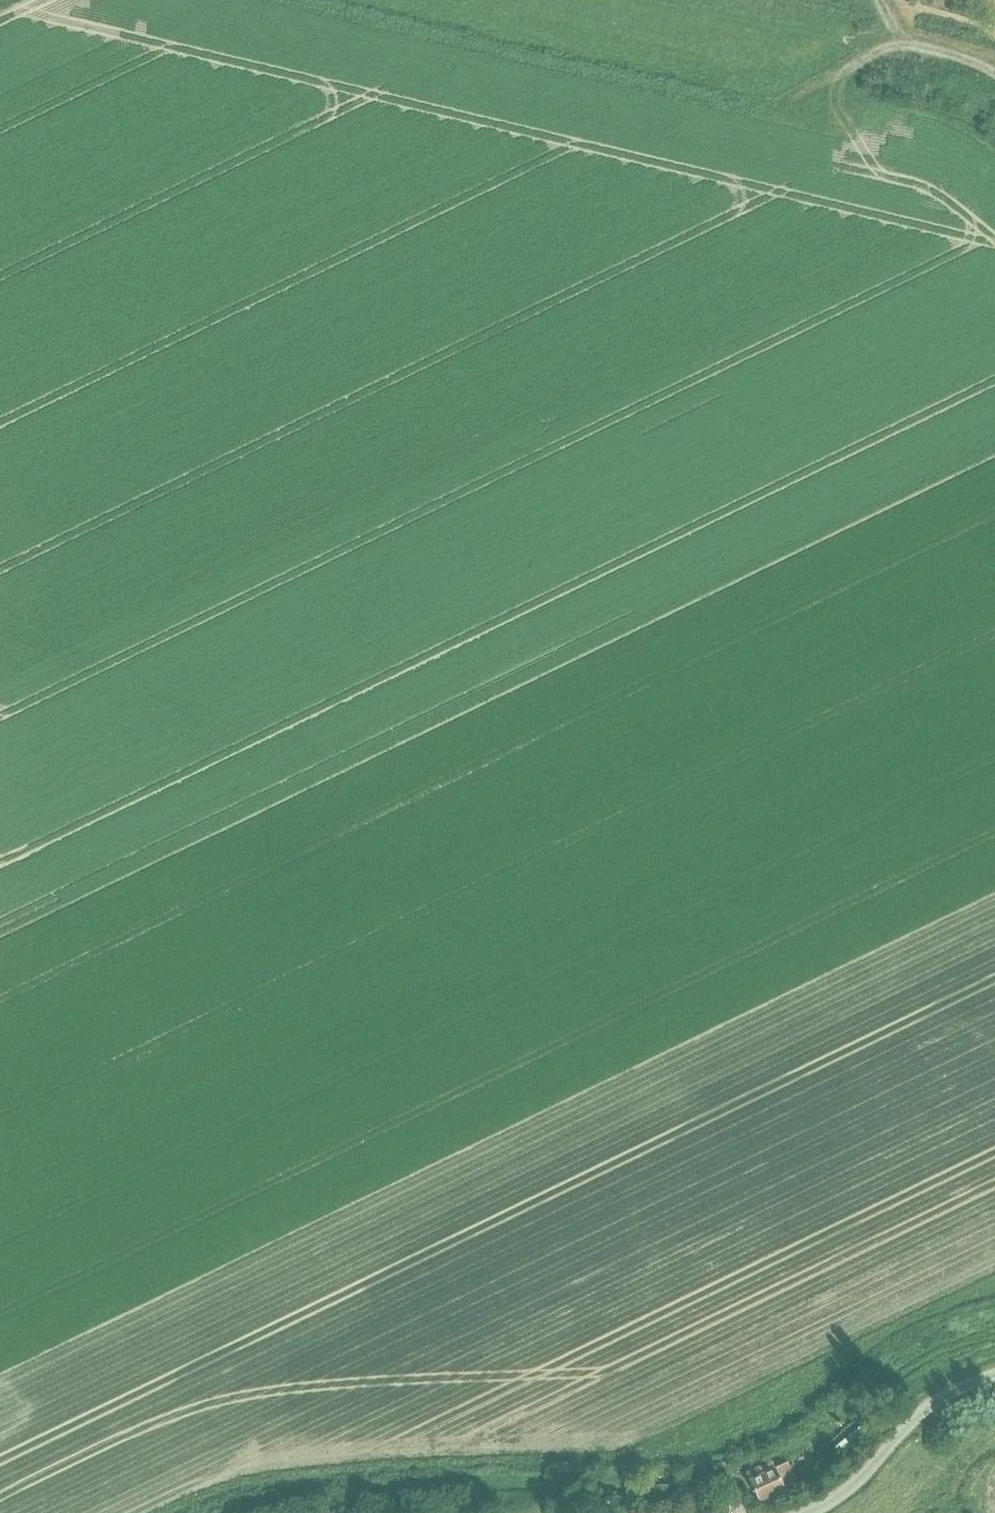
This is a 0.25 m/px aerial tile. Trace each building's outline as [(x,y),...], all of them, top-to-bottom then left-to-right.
[(797,1485),(783,1456),(756,1469),(759,1476),(749,1481),(759,1502),(797,1485)]
